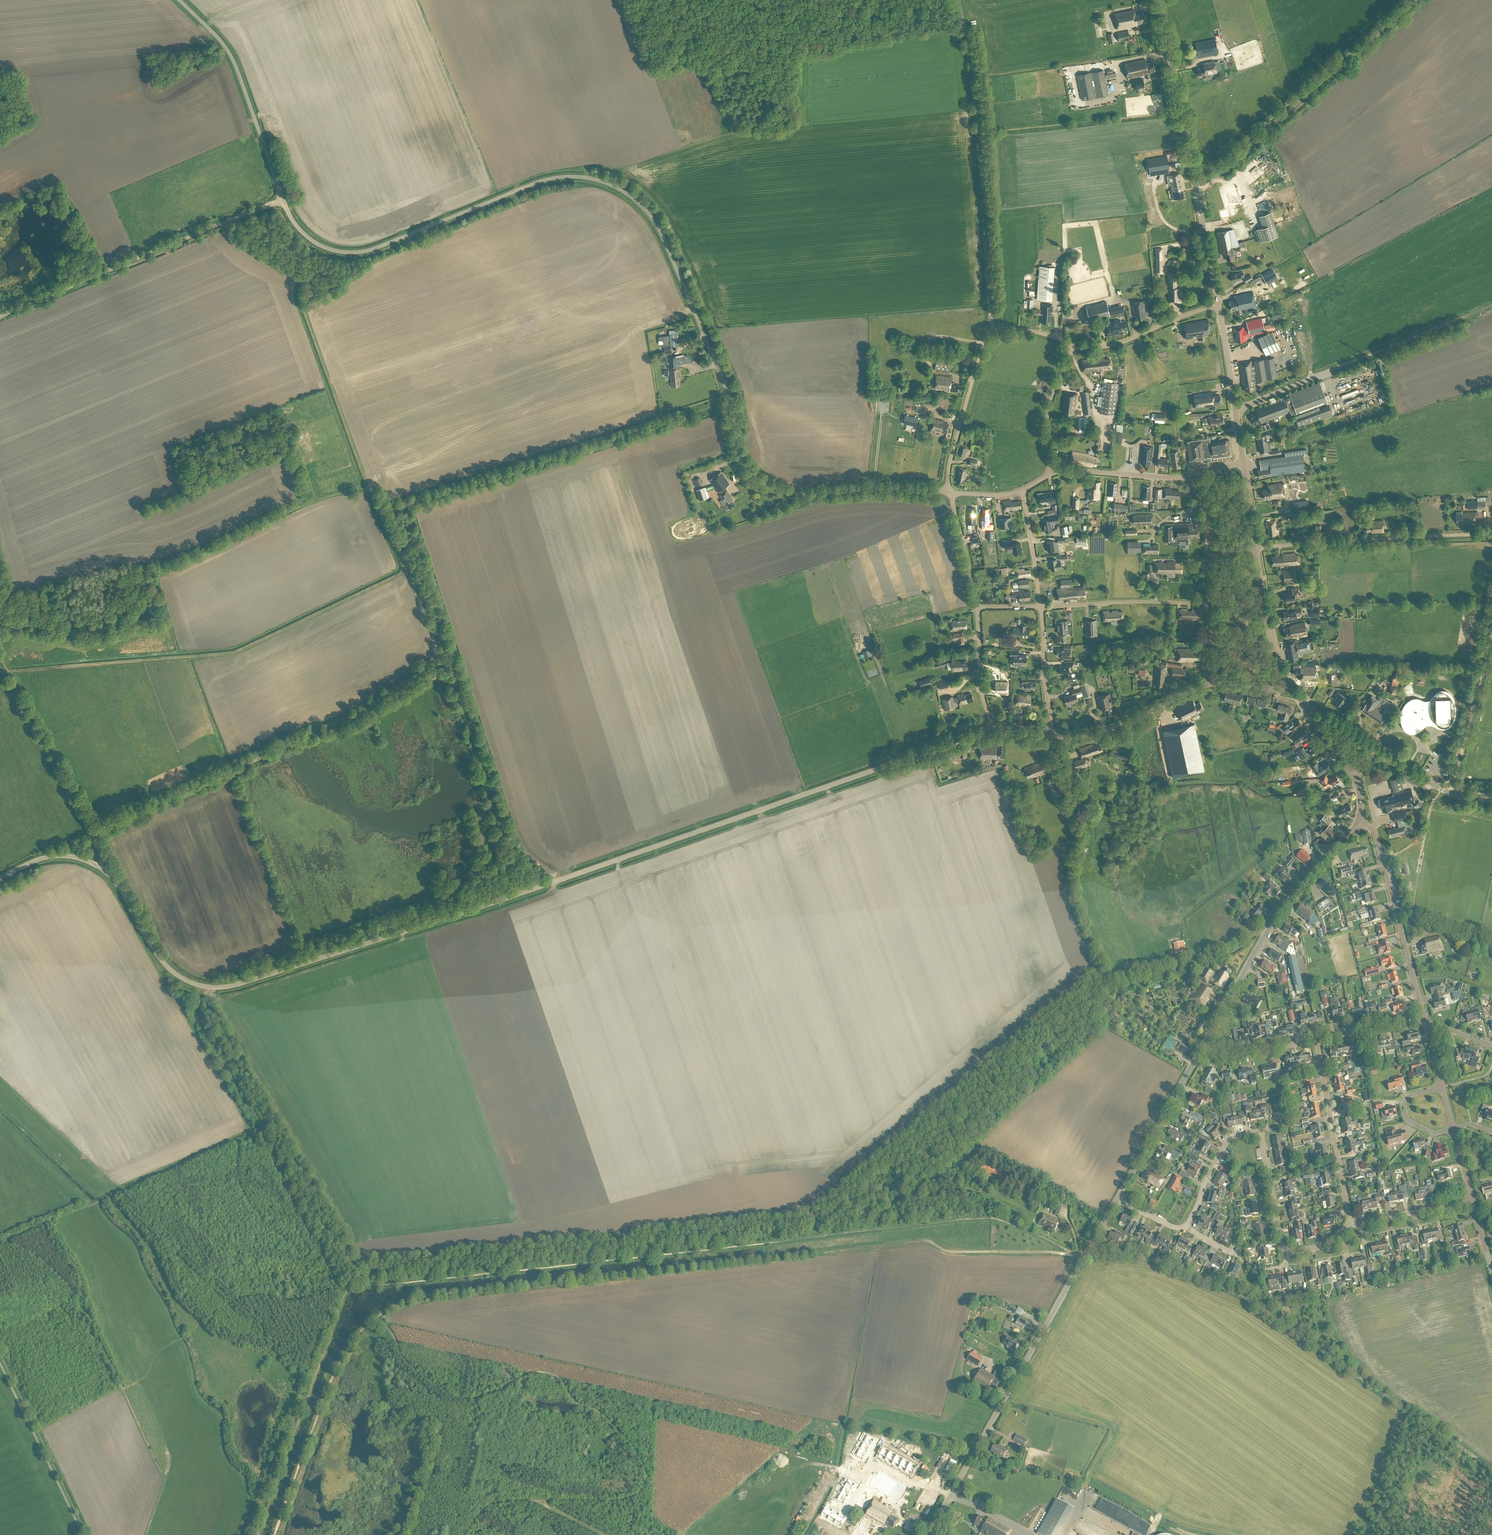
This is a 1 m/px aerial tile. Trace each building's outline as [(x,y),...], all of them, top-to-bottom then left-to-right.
[(1118,30),(1136,26),(1136,27),(1134,28),(1135,31),(1139,30),(1137,25),(1139,25),(1139,24),(1145,23),(1143,13),(1136,14),(1135,10),(1115,14),(1118,30)] [(1128,30),(1117,32),(1119,42),(1130,39),(1128,30)] [(1198,58),(1218,54),(1215,39),(1195,43),(1198,58)] [(1149,72),(1155,71),(1153,61),(1147,63),(1146,58),(1125,63),(1128,78),(1149,73),(1149,72)] [(1205,76),(1217,73),(1214,60),(1203,63),(1204,67),(1197,68),(1198,76),(1205,74),(1205,76)] [(1104,70),(1077,75),(1082,100),(1108,95),(1108,91),(1110,91),(1108,84),(1107,84),(1104,70)] [(1143,78),(1132,80),(1133,86),(1137,85),(1138,88),(1144,86),(1143,78)] [(1167,156),(1147,159),(1149,176),(1170,173),(1167,156)] [(1170,175),(1171,180),(1172,185),(1171,185),(1173,199),(1184,198),(1182,189),(1184,189),(1180,173),(1170,175)] [(1246,196),(1243,187),(1226,193),(1228,200),(1235,199),(1234,197),(1238,196),(1240,199),(1246,196)] [(1263,228),(1256,230),(1260,242),(1278,236),(1274,224),(1270,213),(1261,216),(1265,227),(1263,228)] [(1231,229),(1217,232),(1221,254),(1225,253),(1226,260),(1234,259),(1234,255),(1237,255),(1236,251),(1240,250),(1240,249),(1240,247),(1246,246),(1244,241),(1238,243),(1233,229),(1231,229)] [(1039,266),(1037,299),(1052,300),(1055,267),(1039,266)] [(1272,268),(1262,274),(1265,280),(1276,274),(1272,268)] [(1242,277),(1244,276),(1243,271),(1240,271),(1240,272),(1232,274),(1233,281),(1242,280),(1242,277)] [(1169,273),(1168,285),(1168,303),(1172,304),(1172,302),(1176,302),(1176,304),(1181,304),(1182,288),(1180,288),(1180,282),(1176,282),(1177,273),(1169,273)] [(1293,306),(1308,299),(1305,291),(1290,297),(1293,306)] [(1235,299),(1230,300),(1231,310),(1237,309),(1238,315),(1241,314),(1241,310),(1256,307),(1254,298),(1253,292),(1234,295),(1235,299)] [(1032,308),(1033,300),(1028,299),(1027,304),(1024,304),(1024,307),(1032,308)] [(1143,300),(1132,302),(1134,316),(1137,315),(1138,319),(1146,318),(1145,313),(1148,312),(1148,313),(1152,312),(1151,309),(1147,309),(1147,310),(1145,310),(1143,300)] [(1122,305),(1111,308),(1110,306),(1108,306),(1106,301),(1087,306),(1090,321),(1124,313),(1122,305)] [(1053,312),(1053,304),(1043,303),(1041,323),(1050,324),(1051,312),(1053,312)] [(1246,336),(1265,331),(1261,317),(1246,321),(1248,330),(1245,331),(1244,326),(1233,328),(1234,332),(1236,332),(1237,342),(1247,340),(1246,336)] [(1120,320),(1106,322),(1108,336),(1122,333),(1122,330),(1126,329),(1125,321),(1120,321),(1120,320)] [(1208,320),(1183,324),(1186,339),(1203,336),(1205,336),(1205,335),(1211,334),(1208,320)] [(1274,323),(1264,325),(1266,331),(1275,329),(1274,323)] [(1272,331),(1258,338),(1266,355),(1280,348),(1272,331)] [(669,335),(671,346),(672,346),(678,346),(677,334),(669,335)] [(669,343),(668,339),(668,335),(659,336),(659,340),(662,340),(662,347),(664,346),(665,356),(672,355),(672,346),(671,346),(670,346),(670,342),(669,343)] [(679,375),(678,367),(683,366),(683,363),(685,363),(684,354),(672,355),(665,356),(662,356),(662,361),(667,361),(668,369),(670,369),(671,381),(670,381),(670,387),(679,386),(678,375),(679,375)] [(1083,372),(1111,369),(1110,359),(1105,359),(1104,357),(1093,358),(1093,360),(1090,360),(1090,359),(1082,360),(1083,372)] [(1254,364),(1252,365),(1251,360),(1239,362),(1240,372),(1241,372),(1242,375),(1241,375),(1242,384),(1244,384),(1245,391),(1256,389),(1254,381),(1277,377),(1275,369),(1275,365),(1273,357),(1254,360),(1254,364)] [(957,392),(958,385),(951,384),(952,378),(937,375),(935,389),(957,392)] [(1101,404),(1100,413),(1116,415),(1119,384),(1116,383),(1117,379),(1113,379),(1113,383),(1112,383),(1112,380),(1111,379),(1108,379),(1108,378),(1104,378),(1104,382),(1103,382),(1102,396),(1097,395),(1096,404),(1101,404)] [(1278,416),(1288,413),(1290,412),(1291,415),(1294,414),(1299,428),(1332,415),(1328,405),(1319,409),(1317,404),(1327,401),(1319,382),(1289,393),(1292,399),(1286,402),(1285,397),(1254,409),(1256,413),(1250,416),(1254,425),(1260,423),(1274,418),(1275,421),(1280,419),(1278,416)] [(1076,383),(1076,390),(1083,391),(1084,384),(1076,383)] [(1062,408),(1064,408),(1064,413),(1074,414),(1077,393),(1064,392),(1062,408)] [(1088,392),(1082,393),(1084,408),(1085,414),(1092,413),(1091,407),(1088,392)] [(1215,405),(1221,404),(1220,395),(1214,396),(1213,392),(1193,395),(1196,409),(1215,406),(1215,405)] [(918,417),(905,415),(903,424),(916,426),(918,417)] [(1208,418),(1205,418),(1206,426),(1209,426),(1209,427),(1217,426),(1216,424),(1224,423),(1223,415),(1208,417),(1208,418)] [(948,432),(948,430),(948,429),(949,423),(947,423),(947,422),(934,419),(932,431),(947,433),(947,432),(948,432)] [(1257,436),(1258,444),(1266,443),(1265,435),(1257,436)] [(1225,440),(1226,441),(1210,443),(1209,438),(1186,441),(1189,461),(1205,459),(1204,458),(1231,454),(1229,439),(1225,440)] [(1157,443),(1156,458),(1159,458),(1158,461),(1157,466),(1167,468),(1167,462),(1167,461),(1167,459),(1160,458),(1160,455),(1161,444),(1157,443)] [(1259,452),(1267,451),(1268,451),(1269,454),(1278,452),(1278,449),(1270,451),(1269,443),(1266,443),(1258,444),(1259,452)] [(1176,452),(1171,453),(1173,468),(1181,467),(1179,456),(1182,455),(1181,447),(1181,448),(1180,444),(1176,444),(1176,448),(1175,448),(1176,452)] [(963,456),(966,448),(960,446),(958,455),(963,456)] [(1152,460),(1153,447),(1142,446),(1141,455),(1142,456),(1141,465),(1150,466),(1151,460),(1152,460)] [(1307,449),(1288,452),(1284,452),(1285,456),(1259,460),(1260,470),(1257,470),(1258,477),(1305,470),(1303,454),(1308,453),(1307,449)] [(1096,466),(1098,457),(1073,452),(1071,462),(1073,462),(1073,463),(1078,464),(1079,462),(1082,463),(1082,465),(1092,467),(1093,466),(1096,466)] [(965,480),(967,469),(959,467),(957,475),(959,475),(958,478),(957,478),(956,482),(963,484),(964,479),(965,480)] [(718,492),(730,484),(721,472),(710,480),(718,491),(717,492),(718,492)] [(701,477),(693,479),(695,486),(703,483),(701,477)] [(1099,489),(1100,482),(1092,481),(1091,488),(1088,487),(1087,498),(1099,499),(1100,490),(1099,489)] [(1117,497),(1117,491),(1116,491),(1117,483),(1109,483),(1108,496),(1117,497)] [(1269,499),(1270,499),(1285,497),(1283,483),(1268,485),(1268,489),(1262,490),(1263,499),(1269,498),(1269,499)] [(709,497),(706,487),(696,490),(700,500),(709,497)] [(1150,500),(1151,489),(1150,489),(1150,487),(1143,487),(1142,500),(1150,500)] [(1179,499),(1180,490),(1171,490),(1171,488),(1165,488),(1164,499),(1173,500),(1174,499),(1179,499)] [(727,510),(735,504),(731,498),(732,497),(727,489),(719,494),(726,504),(724,505),(727,510)] [(1043,492),(1037,493),(1038,497),(1039,497),(1040,502),(1048,500),(1049,503),(1056,502),(1055,495),(1053,495),(1053,492),(1050,492),(1048,493),(1043,493),(1043,492)] [(1079,502),(1084,502),(1084,500),(1079,500),(1080,497),(1073,496),(1072,509),(1079,510),(1079,502)] [(1485,497),(1477,497),(1478,508),(1486,508),(1486,507),(1489,506),(1488,497),(1485,497)] [(1004,511),(1021,509),(1020,501),(1011,502),(1011,500),(1003,501),(1004,511)] [(1478,508),(1477,500),(1467,501),(1468,508),(1478,508)] [(968,517),(967,524),(975,525),(976,513),(975,513),(975,509),(970,508),(969,517),(968,517)] [(982,524),(982,529),(984,529),(984,530),(987,530),(987,529),(993,529),(993,524),(989,524),(989,513),(988,513),(988,509),(982,508),(982,516),(980,516),(980,524),(982,524)] [(1471,523),(1478,523),(1477,511),(1464,512),(1462,512),(1462,511),(1457,512),(1457,523),(1462,522),(1462,524),(1468,524),(1468,522),(1471,522),(1471,523)] [(1146,525),(1146,524),(1149,523),(1149,524),(1155,524),(1154,517),(1153,513),(1133,515),(1134,523),(1136,523),(1137,525),(1146,525)] [(1044,523),(1045,532),(1052,531),(1051,522),(1059,521),(1058,515),(1047,516),(1048,519),(1043,519),(1043,523),(1044,523)] [(1011,517),(998,518),(999,529),(1012,527),(1011,517)] [(1269,536),(1278,535),(1278,529),(1277,529),(1275,520),(1264,522),(1265,528),(1268,528),(1269,536)] [(1372,533),(1385,533),(1384,520),(1372,521),(1371,522),(1367,523),(1367,531),(1372,531),(1372,533)] [(1176,541),(1176,539),(1188,539),(1189,538),(1194,538),(1194,537),(1199,537),(1199,527),(1193,527),(1194,523),(1174,523),(1174,524),(1164,525),(1165,542),(1170,542),(1170,545),(1180,544),(1179,541),(1176,541)] [(995,540),(995,531),(987,530),(987,540),(995,540)] [(1014,540),(1005,541),(1006,547),(1007,547),(1008,552),(1013,551),(1014,555),(1022,553),(1021,542),(1014,543),(1014,540)] [(1048,552),(1055,551),(1053,541),(1047,542),(1048,552)] [(1127,541),(1128,554),(1141,554),(1141,541),(1127,541)] [(1158,553),(1159,544),(1152,544),(1152,545),(1150,545),(1150,543),(1142,543),(1142,553),(1158,553)] [(1278,566),(1299,564),(1298,554),(1295,555),(1294,553),(1274,555),(1274,556),(1270,557),(1271,566),(1278,565),(1278,566)] [(1057,559),(1049,560),(1050,567),(1051,567),(1052,570),(1058,569),(1058,568),(1061,567),(1060,561),(1057,562),(1057,559)] [(1182,573),(1182,563),(1176,562),(1176,561),(1167,561),(1167,562),(1163,563),(1163,561),(1159,561),(1159,562),(1155,562),(1155,573),(1182,573)] [(1017,577),(1031,576),(1030,569),(1025,570),(1025,568),(1016,569),(1017,577)] [(1283,569),(1284,583),(1296,582),(1295,568),(1283,569)] [(1060,580),(1061,588),(1057,588),(1057,600),(1060,599),(1063,599),(1063,600),(1068,599),(1068,598),(1074,598),(1074,599),(1078,599),(1078,598),(1086,597),(1085,587),(1073,587),(1072,579),(1060,580)] [(1305,583),(1306,589),(1317,587),(1316,581),(1305,583)] [(1005,593),(1012,592),(1012,597),(1019,596),(1020,600),(1030,599),(1030,591),(1022,592),(1022,590),(1019,591),(1019,587),(1005,589),(1005,593)] [(1294,596),(1297,595),(1296,587),(1288,588),(1288,592),(1283,593),(1284,601),(1294,600),(1294,596)] [(1188,619),(1196,620),(1196,626),(1199,626),(1199,620),(1202,620),(1202,611),(1199,611),(1199,609),(1193,609),(1192,610),(1188,610),(1188,609),(1181,608),(1181,610),(1178,610),(1177,619),(1184,620),(1184,618),(1188,619)] [(1296,613),(1300,613),(1300,608),(1293,608),(1293,610),(1283,611),(1284,619),(1289,618),(1289,620),(1296,619),(1296,613)] [(1311,609),(1311,617),(1319,617),(1319,609),(1311,609)] [(1119,623),(1125,622),(1125,617),(1124,617),(1124,611),(1118,611),(1118,610),(1112,610),(1112,611),(1109,612),(1109,610),(1102,610),(1103,621),(1119,621),(1119,623)] [(1067,627),(1067,623),(1068,623),(1068,622),(1068,621),(1071,621),(1071,612),(1067,613),(1067,620),(1060,621),(1060,619),(1056,619),(1055,621),(1055,625),(1057,624),(1057,628),(1067,627)] [(966,619),(960,620),(960,618),(957,618),(958,619),(952,620),(953,630),(961,630),(961,629),(967,628),(966,619)] [(1085,621),(1085,636),(1097,635),(1097,620),(1085,621)] [(1291,638),(1307,635),(1304,621),(1291,624),(1288,627),(1284,627),(1286,637),(1291,636),(1291,638)] [(1029,637),(1029,629),(1025,629),(1026,625),(1020,624),(1020,628),(1014,627),(1014,633),(1020,633),(1020,636),(1029,637)] [(962,632),(953,633),(954,640),(958,640),(959,645),(965,644),(965,642),(964,642),(964,636),(962,636),(962,632)] [(1290,661),(1298,660),(1299,659),(1297,652),(1309,650),(1308,641),(1294,643),(1286,644),(1289,657),(1290,661)] [(1063,648),(1057,648),(1057,655),(1060,655),(1060,658),(1070,658),(1070,649),(1070,646),(1063,646),(1063,648)] [(1200,659),(1200,649),(1177,648),(1177,661),(1194,661),(1194,659),(1200,659)] [(863,651),(865,657),(872,654),(870,649),(863,651)] [(1026,665),(1027,659),(1026,659),(1026,655),(1018,654),(1019,651),(1010,651),(1010,656),(1013,656),(1013,661),(1014,661),(1014,666),(1022,666),(1022,665),(1026,665)] [(962,669),(968,669),(967,661),(958,661),(958,660),(952,660),(953,670),(962,670),(962,669)] [(1068,666),(1072,666),(1072,662),(1065,662),(1065,665),(1058,665),(1058,673),(1068,672),(1068,666)] [(1300,680),(1302,680),(1315,681),(1316,666),(1300,666),(1300,664),(1294,664),(1293,674),(1300,674),(1300,680)] [(1164,686),(1165,680),(1165,675),(1166,675),(1167,666),(1156,665),(1154,685),(1164,686)] [(1187,669),(1170,668),(1170,674),(1171,674),(1171,675),(1186,677),(1187,669)] [(1337,674),(1329,673),(1329,683),(1339,684),(1339,677),(1337,677),(1337,674)] [(926,680),(924,681),(923,680),(920,681),(921,687),(931,684),(930,678),(926,679),(926,680)] [(1022,679),(1021,679),(1021,680),(1021,684),(1026,683),(1026,689),(1036,688),(1035,681),(1029,682),(1029,678),(1022,679)] [(948,680),(938,683),(939,689),(950,686),(948,680)] [(1007,680),(996,680),(995,691),(998,691),(998,693),(1001,693),(1001,694),(1007,694),(1007,680)] [(1081,687),(1083,692),(1084,698),(1090,696),(1086,683),(1080,685),(1081,687)] [(1077,694),(1082,693),(1083,692),(1081,687),(1072,689),(1073,693),(1064,696),(1067,704),(1079,700),(1077,694)] [(1240,705),(1243,696),(1243,693),(1240,692),(1240,694),(1236,693),(1237,691),(1232,690),(1232,692),(1226,691),(1224,701),(1240,705)] [(1412,700),(1409,702),(1407,704),(1406,706),(1405,708),(1404,709),(1403,712),(1403,716),(1402,717),(1403,719),(1403,723),(1404,724),(1405,728),(1406,729),(1408,730),(1410,731),(1411,732),(1413,732),(1415,732),(1417,731),(1419,729),(1421,728),(1423,724),(1424,723),(1425,719),(1434,718),(1434,720),(1435,723),(1437,726),(1439,727),(1441,728),(1443,728),(1445,728),(1447,728),(1450,726),(1451,725),(1453,722),(1454,720),(1455,717),(1456,714),(1456,710),(1456,708),(1455,703),(1454,699),(1453,697),(1451,694),(1450,692),(1447,691),(1445,690),(1442,690),(1440,691),(1437,692),(1436,693),(1435,694),(1433,697),(1433,699),(1432,702),(1423,703),(1423,702),(1421,701),(1419,700),(1417,699),(1415,699),(1414,700),(1412,700)] [(957,694),(958,697),(953,698),(952,696),(942,699),(944,710),(955,707),(954,702),(959,701),(959,704),(974,701),(972,693),(964,695),(963,693),(957,694)] [(1341,705),(1347,698),(1342,694),(1341,695),(1337,693),(1335,696),(1337,697),(1334,700),(1337,702),(1336,703),(1341,705)] [(1030,704),(1031,695),(1016,694),(1015,705),(1020,705),(1020,704),(1023,704),(1023,705),(1026,706),(1026,704),(1030,704)] [(1106,715),(1114,714),(1112,707),(1113,706),(1110,694),(1096,697),(1099,709),(1104,708),(1106,715)] [(1384,726),(1392,714),(1397,706),(1391,702),(1380,696),(1378,699),(1371,695),(1367,701),(1363,707),(1361,710),(1380,722),(1379,723),(1384,726)] [(1256,698),(1248,696),(1246,702),(1254,704),(1256,698)] [(1258,696),(1256,705),(1265,707),(1267,698),(1258,696)] [(1198,712),(1204,710),(1200,702),(1194,704),(1192,699),(1176,707),(1182,721),(1199,713),(1198,712)] [(1280,704),(1278,710),(1281,711),(1279,720),(1284,721),(1288,720),(1292,708),(1280,704)] [(1023,715),(1013,714),(1013,724),(1022,724),(1023,715)] [(1292,720),(1282,726),(1285,730),(1291,727),(1293,731),(1303,725),(1299,719),(1293,722),(1292,720)] [(1194,723),(1166,729),(1175,769),(1172,770),(1173,777),(1205,771),(1194,723)] [(1297,743),(1310,735),(1305,728),(1293,736),(1297,743)] [(1092,754),(1103,751),(1101,745),(1098,746),(1097,744),(1094,745),(1094,743),(1089,745),(1089,746),(1087,746),(1078,748),(1079,752),(1080,751),(1081,754),(1079,755),(1080,759),(1073,761),(1075,767),(1081,765),(1081,768),(1087,766),(1085,759),(1082,759),(1082,758),(1093,755),(1092,754)] [(1002,757),(1002,747),(996,747),(996,745),(980,745),(980,758),(996,758),(996,757),(1002,757)] [(1303,747),(1297,750),(1302,758),(1307,755),(1308,756),(1311,754),(1312,755),(1319,751),(1316,745),(1308,749),(1308,748),(1305,750),(1303,747)] [(959,753),(956,754),(956,758),(959,757),(967,757),(966,747),(959,749),(959,753)] [(1115,755),(1124,759),(1126,755),(1117,751),(1115,755)] [(1318,760),(1312,764),(1314,768),(1315,768),(1320,775),(1321,775),(1328,770),(1328,771),(1333,768),(1328,760),(1326,761),(1325,761),(1321,764),(1318,760)] [(1036,777),(1049,773),(1048,769),(1045,770),(1044,766),(1047,766),(1045,761),(1033,764),(1034,765),(1024,768),(1027,777),(1035,775),(1036,777)] [(1333,785),(1341,780),(1336,773),(1329,778),(1326,775),(1320,778),(1326,787),(1331,783),(1333,785)] [(1401,777),(1391,780),(1394,792),(1404,789),(1401,777)] [(1418,787),(1419,785),(1406,777),(1405,778),(1418,787)] [(1056,784),(1059,794),(1065,793),(1062,782),(1056,784)] [(1412,789),(1400,792),(1393,794),(1394,796),(1379,799),(1382,809),(1383,809),(1384,811),(1398,808),(1398,806),(1415,802),(1412,789)] [(1333,800),(1338,799),(1337,797),(1340,795),(1338,792),(1334,794),(1333,793),(1329,794),(1331,799),(1333,800)] [(1351,810),(1352,810),(1350,805),(1348,806),(1347,804),(1336,809),(1340,817),(1345,815),(1345,814),(1348,812),(1348,813),(1352,812),(1351,810)] [(1398,820),(1398,823),(1408,821),(1407,818),(1413,817),(1412,810),(1407,811),(1406,809),(1392,813),(1394,821),(1398,820)] [(1330,836),(1336,830),(1329,824),(1332,822),(1324,815),(1321,819),(1321,820),(1320,821),(1321,822),(1319,824),(1325,829),(1324,830),(1323,830),(1320,834),(1326,839),(1329,836),(1330,836)] [(1408,821),(1398,823),(1399,827),(1389,829),(1390,837),(1407,833),(1406,826),(1409,825),(1408,821)] [(1299,837),(1300,843),(1303,842),(1304,845),(1309,844),(1309,842),(1310,842),(1307,829),(1305,830),(1305,832),(1301,833),(1302,836),(1299,837)] [(1362,860),(1369,858),(1366,849),(1357,851),(1357,850),(1348,853),(1351,862),(1362,858),(1362,860)] [(1306,865),(1311,859),(1306,854),(1307,853),(1303,850),(1298,855),(1297,855),(1297,856),(1298,856),(1297,857),(1306,865)] [(1283,865),(1290,870),(1296,862),(1290,857),(1288,860),(1283,857),(1281,860),(1285,863),(1283,865)] [(1340,869),(1342,875),(1352,872),(1350,867),(1340,869)] [(1282,868),(1274,877),(1278,880),(1279,879),(1286,886),(1292,880),(1284,873),(1286,871),(1282,868)] [(1357,875),(1359,882),(1369,879),(1367,873),(1357,875)] [(1263,877),(1269,882),(1272,879),(1271,878),(1272,877),(1267,874),(1266,874),(1263,877)] [(1369,879),(1359,882),(1361,890),(1371,887),(1369,879)] [(1330,897),(1336,890),(1332,887),(1327,883),(1326,883),(1323,881),(1319,885),(1327,893),(1326,894),(1330,897)] [(1268,897),(1271,894),(1276,898),(1281,892),(1271,883),(1266,889),(1264,892),(1268,897)] [(1361,894),(1356,895),(1357,901),(1364,899),(1366,905),(1369,904),(1375,902),(1373,894),(1362,897),(1361,894)] [(1315,905),(1320,913),(1332,905),(1327,898),(1315,905)] [(1256,921),(1264,912),(1261,909),(1263,907),(1259,903),(1257,906),(1258,907),(1250,915),(1256,921)] [(1301,916),(1314,927),(1319,921),(1318,918),(1314,915),(1315,914),(1310,910),(1307,908),(1306,909),(1302,905),(1296,912),(1301,916)] [(1359,914),(1365,913),(1365,915),(1360,916),(1361,919),(1370,917),(1379,915),(1377,909),(1365,913),(1365,910),(1358,911),(1359,914)] [(1380,920),(1379,915),(1370,917),(1371,923),(1362,925),(1363,928),(1370,926),(1369,923),(1380,920)] [(1294,937),(1298,933),(1287,925),(1283,931),(1288,935),(1290,933),(1292,935),(1291,936),(1294,937)] [(1379,938),(1386,936),(1383,925),(1379,926),(1380,930),(1377,930),(1379,938)] [(1279,947),(1286,952),(1286,951),(1290,954),(1291,958),(1288,958),(1295,987),(1296,992),(1303,991),(1302,985),(1298,965),(1293,944),(1279,935),(1275,943),(1280,946),(1279,947)] [(1427,954),(1443,949),(1439,937),(1425,941),(1426,945),(1421,946),(1423,954),(1426,953),(1427,954)] [(1381,946),(1377,947),(1379,955),(1383,954),(1384,954),(1390,953),(1388,942),(1381,944),(1381,946)] [(1174,945),(1175,954),(1185,952),(1183,943),(1174,945)] [(1278,962),(1282,956),(1272,950),(1268,955),(1272,957),(1271,958),(1278,962)] [(1382,967),(1387,965),(1388,969),(1394,967),(1392,958),(1386,960),(1385,958),(1380,960),(1382,967)] [(1272,975),(1277,967),(1270,963),(1269,964),(1265,961),(1261,968),(1270,973),(1269,974),(1272,975)] [(1280,972),(1276,973),(1279,986),(1288,984),(1284,968),(1279,965),(1280,972)] [(1377,968),(1365,971),(1366,978),(1379,974),(1377,968)] [(1192,997),(1189,1001),(1192,1003),(1192,1002),(1204,1009),(1209,1001),(1207,1000),(1210,996),(1212,997),(1218,987),(1222,990),(1229,978),(1228,977),(1230,973),(1223,969),(1221,972),(1219,971),(1214,980),(1211,978),(1214,974),(1206,969),(1199,981),(1207,986),(1210,982),(1212,983),(1211,984),(1215,986),(1211,992),(1201,986),(1194,998),(1192,997)] [(1392,984),(1398,982),(1396,973),(1387,975),(1389,981),(1391,980),(1392,984)] [(1433,994),(1434,998),(1442,996),(1441,992),(1442,992),(1440,985),(1430,988),(1432,995),(1433,994)] [(1396,998),(1402,997),(1400,988),(1391,990),(1393,996),(1395,995),(1396,998)] [(1464,991),(1455,993),(1457,1000),(1460,999),(1464,991)] [(1256,1010),(1261,1001),(1255,997),(1254,998),(1246,994),(1242,1000),(1244,1002),(1243,1003),(1256,1010)] [(1442,996),(1434,998),(1435,1002),(1434,1002),(1435,1009),(1446,1007),(1444,999),(1443,1000),(1442,996)] [(1302,1002),(1293,1004),(1294,1010),(1294,1012),(1298,1011),(1298,1008),(1303,1007),(1302,1002)] [(1404,1002),(1392,1005),(1394,1012),(1398,1011),(1405,1009),(1404,1002)] [(1475,1011),(1472,1012),(1474,1022),(1481,1021),(1479,1014),(1482,1013),(1481,1007),(1474,1009),(1475,1011)] [(1362,1022),(1360,1010),(1351,1011),(1353,1019),(1356,1019),(1357,1023),(1362,1022)] [(1474,1022),(1472,1012),(1468,1013),(1467,1012),(1464,1011),(1460,1021),(1464,1022),(1464,1021),(1467,1020),(1468,1024),(1474,1022)] [(1318,1016),(1314,1017),(1316,1022),(1323,1021),(1321,1013),(1318,1014),(1318,1016)] [(1306,1014),(1299,1016),(1300,1020),(1301,1026),(1308,1024),(1307,1018),(1306,1014)] [(1310,1018),(1307,1018),(1308,1024),(1316,1022),(1314,1017),(1313,1014),(1309,1015),(1310,1018)] [(1202,1021),(1196,1032),(1201,1036),(1208,1024),(1202,1021)] [(1262,1030),(1262,1028),(1261,1025),(1257,1026),(1256,1023),(1251,1025),(1251,1027),(1249,1028),(1250,1030),(1251,1030),(1251,1033),(1254,1033),(1256,1039),(1262,1038),(1261,1035),(1263,1034),(1262,1030)] [(1266,1030),(1262,1030),(1263,1034),(1261,1035),(1262,1038),(1263,1040),(1271,1039),(1270,1032),(1272,1032),(1270,1023),(1265,1024),(1266,1030)] [(1285,1028),(1285,1030),(1286,1036),(1294,1034),(1292,1026),(1285,1028)] [(1243,1030),(1233,1032),(1235,1041),(1238,1041),(1239,1045),(1247,1043),(1245,1036),(1249,1035),(1247,1028),(1242,1029),(1243,1030)] [(1279,1037),(1286,1036),(1285,1030),(1281,1031),(1281,1028),(1278,1029),(1279,1037)] [(1410,1041),(1418,1040),(1416,1032),(1406,1034),(1407,1040),(1401,1041),(1402,1046),(1410,1045),(1410,1041)] [(1183,1034),(1179,1039),(1187,1044),(1190,1039),(1187,1036),(1187,1037),(1186,1036),(1183,1034)] [(1382,1039),(1384,1049),(1387,1049),(1388,1052),(1395,1050),(1393,1043),(1389,1044),(1388,1038),(1382,1039)] [(1380,1050),(1384,1049),(1382,1039),(1375,1040),(1377,1047),(1373,1047),(1374,1055),(1381,1053),(1380,1050)] [(1352,1046),(1344,1048),(1345,1053),(1346,1055),(1346,1057),(1350,1056),(1349,1052),(1353,1051),(1352,1046)] [(1412,1056),(1421,1054),(1420,1048),(1413,1049),(1413,1046),(1405,1048),(1407,1054),(1412,1053),(1412,1056)] [(1470,1058),(1473,1049),(1467,1046),(1466,1049),(1463,1048),(1461,1055),(1470,1058)] [(1337,1049),(1338,1054),(1340,1054),(1341,1056),(1346,1055),(1345,1053),(1344,1048),(1337,1049)] [(1334,1055),(1338,1054),(1337,1049),(1329,1051),(1331,1059),(1334,1058),(1334,1055)] [(1479,1051),(1473,1049),(1470,1058),(1472,1059),(1471,1062),(1477,1065),(1480,1058),(1476,1057),(1479,1051)] [(1299,1056),(1300,1062),(1304,1061),(1305,1064),(1311,1062),(1309,1054),(1299,1056)] [(1293,1063),(1296,1062),(1296,1065),(1300,1065),(1300,1062),(1299,1056),(1292,1057),(1293,1063)] [(1285,1064),(1286,1064),(1287,1068),(1294,1067),(1293,1063),(1292,1057),(1284,1059),(1285,1064)] [(1264,1075),(1277,1072),(1275,1064),(1273,1064),(1273,1065),(1262,1067),(1264,1075)] [(1422,1075),(1427,1073),(1424,1065),(1418,1067),(1417,1064),(1410,1066),(1411,1069),(1414,1069),(1416,1076),(1418,1076),(1418,1077),(1419,1078),(1420,1078),(1421,1078),(1422,1077),(1422,1076),(1422,1075)] [(1216,1071),(1209,1067),(1204,1077),(1203,1077),(1202,1080),(1203,1081),(1201,1084),(1206,1087),(1208,1084),(1209,1084),(1211,1080),(1215,1082),(1217,1076),(1214,1075),(1216,1071)] [(1238,1072),(1239,1079),(1240,1082),(1246,1081),(1245,1078),(1250,1077),(1251,1085),(1257,1084),(1254,1070),(1251,1070),(1251,1069),(1245,1071),(1244,1069),(1241,1069),(1241,1071),(1238,1072)] [(1399,1085),(1403,1084),(1401,1076),(1393,1079),(1394,1081),(1386,1083),(1389,1091),(1396,1089),(1396,1090),(1400,1088),(1399,1085)] [(1335,1080),(1333,1081),(1334,1087),(1342,1086),(1346,1085),(1349,1084),(1350,1084),(1349,1081),(1347,1081),(1345,1081),(1344,1080),(1344,1078),(1342,1079),(1335,1080)] [(1307,1089),(1301,1091),(1301,1093),(1307,1092),(1315,1091),(1314,1084),(1306,1086),(1307,1089)] [(1342,1086),(1334,1087),(1336,1093),(1344,1092),(1345,1091),(1346,1090),(1346,1088),(1348,1088),(1348,1087),(1350,1087),(1350,1084),(1349,1084),(1346,1085),(1342,1086)] [(1206,1102),(1209,1098),(1202,1094),(1200,1098),(1199,1097),(1199,1098),(1193,1094),(1189,1101),(1199,1107),(1203,1100),(1206,1102)] [(1339,1101),(1337,1101),(1338,1107),(1346,1106),(1351,1105),(1354,1104),(1354,1101),(1347,1099),(1345,1099),(1339,1101)] [(1381,1102),(1375,1104),(1376,1110),(1383,1109),(1381,1102)] [(1266,1112),(1265,1106),(1265,1104),(1260,1105),(1260,1110),(1256,1111),(1257,1120),(1264,1118),(1263,1113),(1266,1112)] [(1310,1109),(1306,1110),(1307,1113),(1308,1113),(1311,1112),(1319,1111),(1318,1104),(1310,1106),(1310,1109)] [(1490,1122),(1491,1117),(1491,1111),(1488,1110),(1489,1107),(1483,1105),(1481,1113),(1484,1114),(1486,1116),(1484,1120),(1487,1121),(1488,1120),(1490,1122)] [(1393,1116),(1396,1115),(1394,1107),(1383,1110),(1385,1118),(1389,1117),(1390,1118),(1392,1117),(1393,1117),(1393,1116)] [(1251,1121),(1257,1120),(1256,1111),(1249,1112),(1248,1108),(1245,1109),(1246,1115),(1250,1115),(1251,1121)] [(1311,1112),(1308,1113),(1309,1116),(1311,1115),(1312,1119),(1320,1117),(1319,1111),(1311,1112)] [(1185,1128),(1188,1124),(1189,1121),(1192,1122),(1194,1122),(1195,1118),(1201,1121),(1203,1118),(1197,1114),(1196,1115),(1191,1112),(1189,1116),(1187,1115),(1188,1114),(1183,1112),(1181,1116),(1182,1117),(1181,1120),(1183,1121),(1181,1126),(1185,1128)] [(1244,1119),(1243,1112),(1238,1113),(1239,1117),(1234,1118),(1236,1127),(1242,1126),(1241,1119),(1244,1119)] [(1229,1128),(1236,1127),(1234,1118),(1227,1119),(1226,1115),(1223,1116),(1225,1122),(1228,1122),(1229,1128)] [(1208,1134),(1208,1133),(1214,1139),(1219,1135),(1219,1134),(1221,1131),(1215,1124),(1212,1127),(1211,1125),(1205,1131),(1208,1134)] [(1314,1127),(1315,1133),(1323,1131),(1321,1125),(1314,1127)] [(1359,1129),(1358,1125),(1342,1128),(1344,1134),(1352,1133),(1351,1129),(1353,1128),(1353,1127),(1355,1126),(1356,1130),(1359,1129)] [(1388,1146),(1406,1141),(1403,1131),(1395,1133),(1394,1128),(1385,1131),(1386,1136),(1388,1146)] [(1181,1141),(1184,1136),(1188,1139),(1190,1136),(1181,1131),(1179,1133),(1171,1129),(1167,1134),(1170,1136),(1169,1138),(1176,1142),(1177,1139),(1181,1141)] [(1323,1131),(1315,1133),(1316,1140),(1324,1138),(1323,1131)] [(1199,1135),(1197,1138),(1202,1141),(1199,1146),(1208,1151),(1211,1146),(1208,1144),(1210,1141),(1199,1135)] [(1272,1139),(1273,1146),(1281,1144),(1280,1139),(1284,1139),(1284,1136),(1272,1139)] [(1415,1150),(1426,1147),(1424,1139),(1413,1142),(1415,1150)] [(1281,1144),(1273,1146),(1275,1153),(1283,1151),(1282,1146),(1286,1146),(1285,1143),(1282,1144),(1281,1144)] [(1444,1155),(1448,1154),(1446,1146),(1442,1147),(1441,1145),(1435,1147),(1437,1154),(1432,1155),(1434,1162),(1445,1159),(1444,1155)] [(1171,1156),(1174,1151),(1166,1146),(1164,1149),(1160,1147),(1156,1154),(1157,1154),(1156,1156),(1156,1157),(1158,1158),(1159,1158),(1160,1156),(1162,1157),(1161,1158),(1165,1160),(1168,1154),(1171,1156)] [(1194,1149),(1192,1154),(1195,1156),(1198,1152),(1201,1153),(1205,1156),(1208,1151),(1199,1146),(1197,1151),(1194,1149)] [(1318,1147),(1318,1151),(1315,1152),(1316,1154),(1319,1154),(1327,1152),(1325,1146),(1318,1147)] [(1275,1153),(1276,1160),(1284,1158),(1283,1153),(1287,1152),(1286,1150),(1283,1151),(1275,1153)] [(1328,1159),(1327,1152),(1319,1154),(1320,1160),(1328,1159)] [(1189,1167),(1198,1172),(1202,1166),(1197,1163),(1199,1160),(1190,1155),(1188,1158),(1193,1161),(1189,1167)] [(1284,1160),(1288,1159),(1288,1157),(1284,1158),(1276,1160),(1277,1167),(1285,1165),(1284,1160)] [(1349,1164),(1350,1171),(1359,1169),(1358,1162),(1362,1161),(1361,1158),(1354,1159),(1355,1163),(1349,1164)] [(1194,1179),(1198,1172),(1189,1167),(1186,1174),(1181,1171),(1179,1175),(1187,1180),(1189,1176),(1194,1179)] [(1352,1177),(1355,1177),(1355,1180),(1365,1178),(1364,1171),(1360,1172),(1359,1169),(1350,1171),(1352,1177)] [(1445,1181),(1449,1180),(1452,1179),(1450,1170),(1443,1172),(1445,1181)] [(1141,1178),(1145,1180),(1148,1182),(1147,1182),(1159,1189),(1164,1179),(1154,1174),(1153,1175),(1146,1171),(1141,1178)] [(1224,1183),(1224,1184),(1227,1185),(1228,1183),(1225,1181),(1227,1177),(1219,1172),(1216,1178),(1224,1183)] [(1172,1181),(1171,1180),(1167,1188),(1175,1193),(1176,1192),(1179,1194),(1181,1191),(1177,1189),(1183,1180),(1174,1175),(1172,1178),(1173,1179),(1172,1181)] [(1319,1180),(1317,1180),(1319,1188),(1322,1187),(1330,1186),(1328,1175),(1318,1177),(1319,1180)] [(1242,1177),(1244,1184),(1242,1184),(1243,1188),(1245,1188),(1247,1197),(1255,1195),(1252,1181),(1249,1181),(1248,1176),(1242,1177)] [(1216,1178),(1214,1180),(1213,1183),(1221,1188),(1221,1189),(1224,1190),(1225,1188),(1222,1186),(1224,1184),(1224,1183),(1216,1178)] [(1284,1183),(1285,1190),(1293,1189),(1292,1184),(1297,1183),(1296,1178),(1289,1179),(1289,1182),(1284,1183)] [(1421,1188),(1423,1200),(1430,1199),(1429,1193),(1435,1192),(1434,1185),(1431,1186),(1430,1180),(1426,1181),(1427,1187),(1421,1188)] [(1491,1184),(1491,1185),(1486,1186),(1486,1187),(1482,1188),(1485,1196),(1491,1194),(1491,1184)] [(1400,1192),(1395,1193),(1396,1202),(1403,1201),(1402,1196),(1409,1194),(1407,1186),(1399,1188),(1400,1192)] [(1423,1200),(1421,1188),(1415,1189),(1414,1189),(1412,1190),(1413,1196),(1416,1196),(1417,1201),(1423,1200)] [(1292,1199),(1299,1198),(1298,1193),(1294,1193),(1293,1189),(1285,1190),(1286,1197),(1292,1196),(1292,1199)] [(1216,1190),(1215,1194),(1209,1192),(1208,1198),(1217,1200),(1218,1197),(1222,1198),(1223,1193),(1216,1190)] [(1389,1190),(1384,1191),(1385,1198),(1388,1198),(1389,1203),(1396,1202),(1395,1193),(1390,1194),(1389,1190)] [(1375,1199),(1369,1201),(1370,1210),(1377,1209),(1376,1203),(1382,1202),(1381,1194),(1375,1195),(1375,1199)] [(1329,1196),(1323,1197),(1324,1202),(1325,1202),(1327,1209),(1334,1208),(1333,1201),(1334,1201),(1333,1198),(1330,1199),(1329,1196)] [(1363,1197),(1358,1198),(1359,1199),(1359,1203),(1360,1207),(1362,1206),(1364,1211),(1370,1210),(1369,1201),(1364,1202),(1364,1201),(1363,1198),(1363,1197)] [(1217,1200),(1208,1198),(1206,1203),(1212,1205),(1211,1208),(1218,1210),(1220,1205),(1216,1204),(1217,1200)] [(1150,1202),(1148,1206),(1155,1209),(1156,1205),(1158,1202),(1151,1199),(1150,1202)] [(1250,1216),(1250,1215),(1258,1213),(1256,1203),(1252,1203),(1252,1200),(1246,1202),(1246,1206),(1249,1206),(1250,1211),(1245,1211),(1246,1217),(1250,1216)] [(1301,1205),(1300,1200),(1290,1202),(1290,1204),(1288,1205),(1289,1212),(1297,1210),(1297,1206),(1301,1205)] [(1296,1221),(1299,1220),(1303,1219),(1303,1218),(1305,1217),(1304,1215),(1302,1215),(1302,1214),(1298,1215),(1297,1210),(1289,1212),(1290,1219),(1296,1218),(1296,1221)] [(1333,1219),(1337,1219),(1336,1213),(1328,1214),(1329,1218),(1322,1219),(1324,1226),(1334,1225),(1333,1219)] [(1054,1230),(1058,1223),(1056,1222),(1057,1220),(1044,1214),(1039,1225),(1046,1228),(1046,1227),(1054,1230)] [(1124,1214),(1120,1221),(1129,1226),(1125,1232),(1131,1236),(1134,1231),(1137,1224),(1132,1221),(1133,1220),(1124,1214)] [(1197,1225),(1202,1228),(1206,1220),(1201,1217),(1202,1216),(1199,1214),(1195,1221),(1198,1222),(1197,1225)] [(1206,1220),(1202,1228),(1207,1230),(1209,1228),(1211,1229),(1215,1223),(1212,1221),(1211,1222),(1206,1220)] [(1295,1227),(1296,1231),(1291,1232),(1293,1242),(1301,1241),(1299,1233),(1302,1232),(1300,1222),(1294,1223),(1295,1227)] [(1312,1226),(1307,1227),(1307,1229),(1309,1239),(1316,1238),(1314,1229),(1317,1229),(1316,1222),(1311,1223),(1312,1226)] [(1217,1223),(1213,1230),(1216,1232),(1215,1234),(1220,1237),(1224,1229),(1221,1228),(1222,1225),(1217,1223)] [(1259,1223),(1253,1224),(1254,1228),(1256,1228),(1258,1237),(1265,1236),(1264,1230),(1265,1230),(1264,1224),(1259,1225),(1259,1223)] [(1144,1237),(1148,1228),(1149,1228),(1144,1225),(1142,1230),(1141,1229),(1139,1232),(1137,1231),(1134,1236),(1138,1238),(1141,1235),(1144,1237)] [(1454,1231),(1456,1237),(1465,1234),(1464,1227),(1457,1229),(1456,1226),(1450,1228),(1451,1232),(1454,1231)] [(1153,1230),(1148,1228),(1144,1237),(1143,1237),(1146,1239),(1145,1243),(1149,1245),(1152,1240),(1149,1239),(1151,1235),(1150,1235),(1153,1230)] [(1224,1229),(1220,1237),(1225,1240),(1226,1237),(1229,1239),(1232,1232),(1230,1231),(1229,1232),(1224,1229)] [(1431,1231),(1432,1242),(1440,1240),(1441,1243),(1444,1242),(1442,1233),(1439,1234),(1438,1230),(1431,1231)] [(1426,1243),(1432,1242),(1431,1231),(1423,1233),(1424,1236),(1421,1237),(1423,1247),(1427,1246),(1426,1243)] [(1111,1233),(1107,1240),(1111,1242),(1108,1247),(1112,1249),(1113,1250),(1114,1250),(1115,1249),(1116,1248),(1118,1246),(1117,1245),(1121,1239),(1123,1240),(1125,1237),(1118,1233),(1116,1236),(1111,1233)] [(1162,1245),(1166,1237),(1160,1234),(1157,1241),(1154,1239),(1151,1244),(1156,1247),(1158,1244),(1162,1245)] [(1456,1237),(1457,1242),(1451,1244),(1452,1248),(1462,1245),(1461,1242),(1467,1240),(1465,1234),(1456,1237)] [(1407,1247),(1410,1246),(1414,1248),(1415,1251),(1418,1250),(1415,1237),(1412,1238),(1412,1235),(1405,1236),(1407,1247)] [(1397,1238),(1398,1240),(1394,1241),(1396,1252),(1400,1251),(1399,1248),(1407,1247),(1405,1236),(1397,1238)] [(1172,1240),(1166,1237),(1162,1245),(1165,1247),(1163,1251),(1168,1254),(1171,1249),(1168,1247),(1172,1240)] [(1177,1245),(1184,1248),(1182,1251),(1188,1254),(1192,1247),(1189,1246),(1191,1242),(1181,1237),(1179,1241),(1177,1244),(1177,1245)] [(1381,1254),(1386,1253),(1386,1256),(1388,1255),(1388,1256),(1392,1255),(1390,1249),(1387,1249),(1386,1243),(1379,1244),(1381,1254)] [(1373,1256),(1381,1254),(1379,1244),(1371,1245),(1372,1252),(1369,1252),(1371,1259),(1374,1258),(1373,1256)] [(1198,1258),(1203,1249),(1198,1246),(1191,1258),(1193,1259),(1195,1256),(1198,1258)] [(1262,1260),(1270,1259),(1268,1248),(1264,1249),(1263,1246),(1257,1247),(1258,1251),(1260,1251),(1262,1260)] [(1462,1247),(1455,1248),(1458,1258),(1471,1255),(1469,1248),(1463,1250),(1462,1247)] [(1208,1252),(1203,1249),(1198,1258),(1201,1259),(1199,1262),(1201,1263),(1202,1262),(1206,1264),(1209,1258),(1205,1256),(1208,1252)] [(1213,1264),(1216,1266),(1220,1258),(1215,1255),(1212,1259),(1209,1258),(1206,1264),(1211,1267),(1213,1264)] [(1187,1258),(1183,1265),(1187,1268),(1191,1260),(1187,1258)] [(1215,1269),(1218,1271),(1223,1274),(1227,1267),(1224,1266),(1226,1261),(1220,1258),(1216,1266),(1215,1269)] [(1371,1274),(1370,1266),(1367,1266),(1365,1258),(1358,1259),(1360,1269),(1365,1268),(1367,1275),(1367,1279),(1372,1278),(1371,1274)] [(1355,1270),(1360,1269),(1358,1259),(1351,1261),(1353,1269),(1350,1270),(1352,1278),(1356,1277),(1355,1270)] [(1238,1272),(1241,1268),(1236,1265),(1236,1267),(1231,1264),(1226,1274),(1230,1275),(1230,1274),(1237,1278),(1239,1273),(1238,1272)] [(1347,1282),(1351,1281),(1350,1272),(1347,1272),(1345,1265),(1337,1266),(1339,1277),(1345,1276),(1347,1282)] [(1335,1283),(1337,1283),(1336,1276),(1333,1277),(1331,1267),(1324,1269),(1324,1270),(1321,1270),(1322,1276),(1325,1276),(1326,1280),(1331,1279),(1332,1284),(1335,1283)] [(1317,1287),(1322,1286),(1321,1280),(1318,1280),(1316,1270),(1308,1271),(1310,1282),(1316,1281),(1317,1287)] [(1297,1273),(1295,1273),(1298,1292),(1301,1292),(1299,1283),(1304,1282),(1302,1272),(1298,1273),(1297,1273)] [(1293,1284),(1295,1293),(1295,1295),(1298,1295),(1298,1292),(1295,1273),(1292,1274),(1288,1275),(1289,1285),(1293,1284)] [(1282,1276),(1275,1277),(1278,1291),(1281,1290),(1280,1286),(1283,1285),(1284,1290),(1288,1289),(1286,1283),(1286,1279),(1285,1277),(1283,1277),(1282,1276)] [(1270,1285),(1267,1285),(1268,1293),(1278,1291),(1275,1277),(1268,1278),(1270,1285)] [(1243,1284),(1241,1290),(1250,1294),(1250,1291),(1249,1284),(1243,1284)] [(1005,1309),(1007,1311),(1014,1315),(1017,1311),(1007,1305),(1005,1309)] [(972,1318),(972,1321),(984,1324),(985,1319),(986,1311),(981,1310),(980,1318),(973,1316),(972,1318)] [(1028,1322),(1019,1316),(1016,1322),(1019,1324),(1018,1326),(1023,1329),(1024,1327),(1025,1327),(1025,1326),(1030,1329),(1032,1325),(1028,1322)] [(1003,1344),(1007,1347),(1006,1348),(1012,1352),(1014,1349),(1014,1350),(1018,1344),(1011,1340),(1011,1339),(1007,1337),(1003,1344)] [(967,1360),(978,1367),(983,1359),(971,1352),(967,1360)] [(995,1389),(999,1382),(995,1379),(995,1378),(980,1369),(973,1382),(988,1391),(991,1386),(995,1389)] [(862,1440),(861,1442),(870,1448),(872,1445),(873,1443),(876,1444),(877,1442),(874,1441),(865,1435),(864,1437),(862,1440)] [(1027,1441),(1017,1435),(1013,1441),(1024,1447),(1027,1441)] [(858,1447),(857,1449),(867,1454),(869,1456),(871,1454),(868,1452),(870,1448),(861,1442),(858,1447)] [(1001,1460),(1007,1450),(999,1446),(998,1447),(994,1445),(990,1452),(994,1454),(993,1455),(1001,1460)] [(878,1457),(876,1460),(879,1461),(880,1459),(885,1461),(890,1452),(886,1449),(883,1448),(878,1457)] [(854,1454),(853,1456),(863,1461),(866,1463),(867,1461),(864,1459),(867,1454),(857,1449),(854,1454)] [(885,1461),(883,1464),(885,1465),(887,1463),(891,1465),(897,1456),(892,1453),(890,1452),(885,1461)] [(891,1465),(890,1468),(892,1469),(894,1466),(898,1469),(903,1459),(899,1457),(897,1456),(891,1465)] [(898,1469),(896,1471),(899,1473),(900,1470),(905,1473),(910,1463),(906,1461),(903,1459),(898,1469)] [(910,1463),(905,1473),(908,1474),(906,1477),(909,1478),(910,1476),(912,1477),(917,1467),(916,1466),(913,1465),(910,1463)] [(873,1478),(871,1481),(871,1482),(869,1485),(870,1485),(870,1486),(872,1487),(883,1493),(885,1494),(887,1490),(888,1491),(886,1494),(898,1501),(900,1498),(904,1492),(906,1487),(894,1480),(893,1480),(890,1484),(889,1483),(891,1479),(878,1472),(877,1474),(876,1476),(874,1479),(873,1478)] [(842,1486),(851,1491),(852,1489),(854,1486),(857,1488),(858,1486),(855,1484),(845,1479),(844,1481),(843,1484),(842,1486)] [(839,1491),(838,1493),(847,1498),(850,1500),(851,1498),(849,1496),(848,1496),(851,1491),(842,1486),(839,1491)] [(835,1497),(834,1500),(844,1505),(846,1507),(847,1505),(845,1503),(847,1498),(838,1493),(835,1497)] [(1037,1534),(1039,1534),(1058,1534),(1073,1509),(1057,1500),(1037,1534)] [(884,1525),(892,1529),(897,1520),(889,1516),(892,1512),(873,1501),(865,1514),(884,1525)] [(826,1507),(820,1516),(822,1517),(825,1519),(827,1520),(833,1510),(831,1509),(828,1508),(830,1505),(828,1504),(826,1507)] [(833,1510),(827,1520),(832,1523),(834,1524),(840,1514),(841,1512),(839,1510),(838,1513),(833,1510)] [(840,1514),(834,1524),(839,1527),(841,1528),(846,1518),(848,1516),(846,1514),(844,1517),(840,1514)] [(1010,1532),(988,1519),(986,1521),(978,1517),(973,1526),(979,1529),(979,1531),(978,1530),(977,1532),(980,1533),(984,1534),(1008,1534),(1010,1532)]
